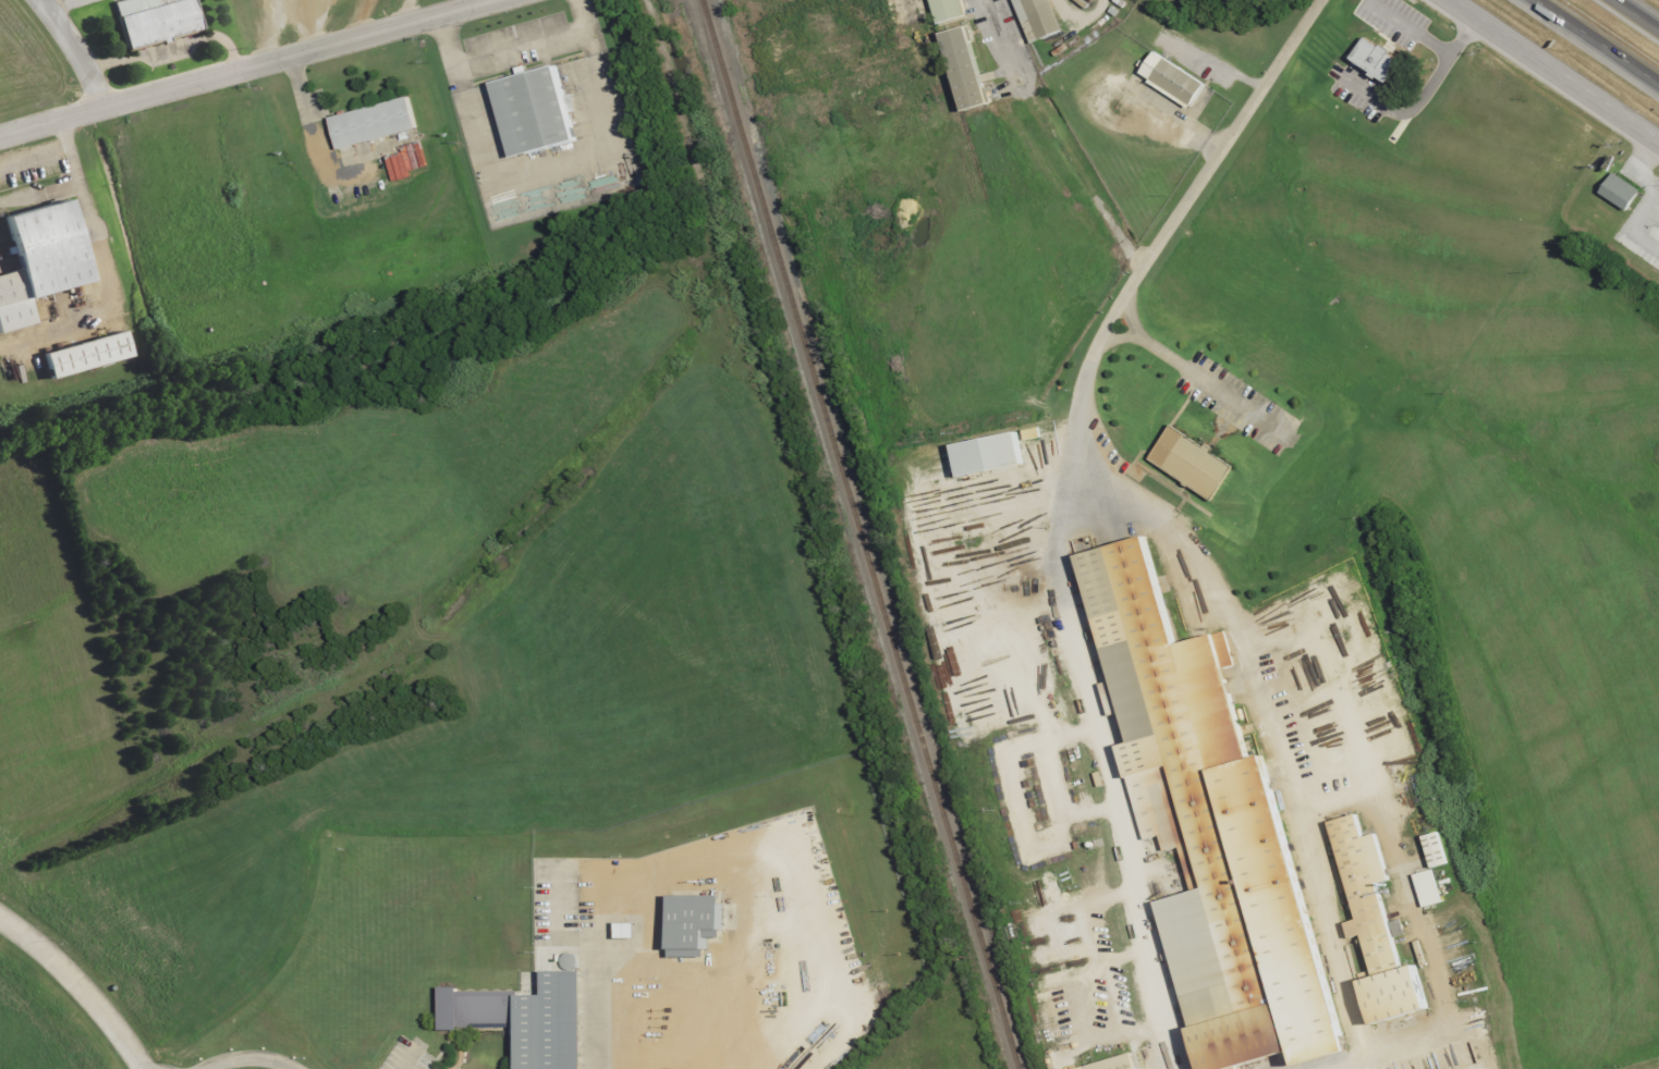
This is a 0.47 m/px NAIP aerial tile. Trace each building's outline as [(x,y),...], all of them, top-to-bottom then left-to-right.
[(198,0),(125,0),(119,1),(131,50),(167,41),(166,40),(206,30),(198,0)] [(939,24),(969,18),(965,0),(935,0),(939,24)] [(1055,0),(1015,0),(1034,46),(1068,31),(1055,0)] [(996,105),(973,27),(948,35),(971,112),(996,105)] [(1346,58),(1383,82),(1395,63),(1383,54),(1387,50),(1376,42),(1375,46),(1361,37),(1346,58)] [(1209,86),(1158,51),(1142,75),(1193,110),(1209,86)] [(488,81),(507,158),(571,143),(552,65),(488,81)] [(325,116),(332,148),(411,131),(404,98),(325,116)] [(1623,211),(1636,189),(1609,172),(1596,194),(1623,211)] [(25,296),(84,283),(65,200),(1,214),(14,270),(0,273),(0,331),(31,324),(25,296)] [(129,357),(121,331),(39,352),(47,378),(129,357)] [(1209,499),(1230,465),(1167,425),(1146,459),(1209,499)] [(1031,465),(1026,433),(953,444),(959,477),(1031,465)] [(1208,1061),(1307,1032),(1314,1055),(1339,1047),(1258,772),(1245,775),(1206,642),(1179,651),(1146,540),(1107,551),(1102,534),(1072,543),(1113,679),(1100,683),(1109,714),(1120,714),(1126,740),(1115,744),(1144,840),(1163,835),(1169,855),(1184,850),(1197,895),(1162,905),(1208,1061)] [(1344,922),(1350,942),(1365,937),(1374,971),(1361,974),(1375,1022),(1426,1008),(1414,969),(1402,972),(1377,884),(1389,881),(1376,833),(1366,836),(1358,811),(1326,821),(1354,920),(1344,922)] [(1425,836),(1431,868),(1452,865),(1446,833),(1425,836)] [(1444,903),(1435,870),(1417,875),(1426,908),(1444,903)] [(730,896),(677,897),(678,904),(671,904),(671,950),(677,950),(677,958),(715,958),(714,938),(731,938),(730,896)] [(623,938),(642,938),(642,923),(623,923),(623,938)] [(547,972),(547,996),(467,996),(467,988),(446,988),(446,1031),(474,1031),(474,1024),(519,1024),(519,1068),(588,1068),(588,972),(547,972)] [(1138,1054),(1078,1068),(1142,1068),(1138,1054)]
